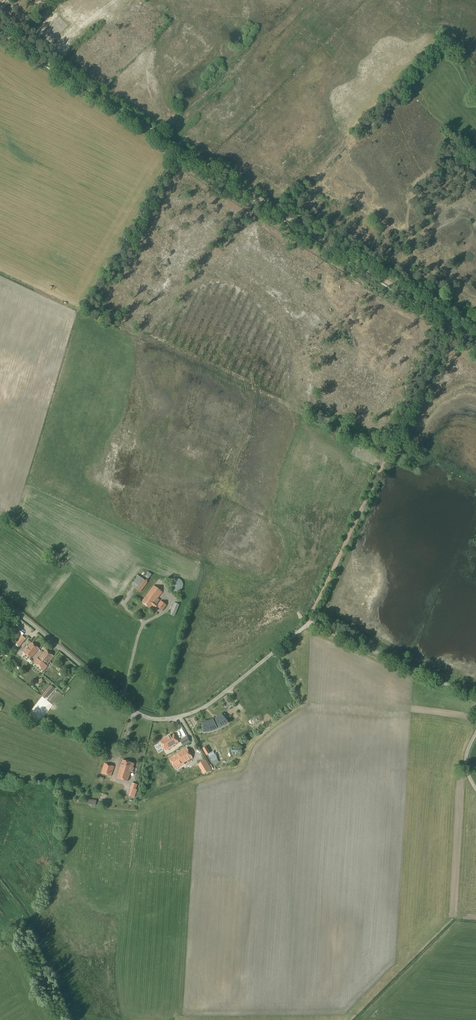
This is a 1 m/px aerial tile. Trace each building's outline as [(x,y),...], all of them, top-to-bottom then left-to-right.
[(142,578),(147,581),(152,575),(148,571),(142,578)] [(130,584),(140,592),(148,582),(138,575),(130,584)] [(170,584),(170,585),(170,586),(171,587),(171,588),(172,589),(172,590),(173,590),(174,591),(175,591),(176,591),(177,591),(178,591),(179,591),(180,590),(181,589),(182,589),(182,588),(183,588),(183,587),(183,586),(183,585),(183,584),(183,583),(183,582),(182,581),(182,580),(181,580),(181,579),(180,579),(179,578),(178,578),(177,578),(176,578),(175,578),(174,579),(173,579),(173,580),(172,580),(171,581),(171,582),(170,583),(170,584)] [(157,607),(162,611),(167,605),(161,601),(158,605),(157,604),(160,600),(158,598),(162,592),(154,586),(142,602),(150,609),(152,605),(156,608),(157,607)] [(170,614),(175,616),(180,605),(175,603),(170,614)] [(14,642),(20,647),(26,639),(20,635),(14,642)] [(24,653),(31,659),(39,649),(32,643),(24,653)] [(34,662),(44,671),(48,666),(47,666),(49,663),(54,657),(46,650),(38,659),(37,658),(34,662)] [(54,687),(51,685),(42,696),(45,698),(54,687)] [(217,729),(216,727),(219,725),(220,727),(224,725),(227,723),(222,715),(219,717),(216,719),(217,721),(214,723),(213,720),(210,721),(207,722),(204,723),(201,724),(202,732),(204,732),(209,731),(213,730),(217,729)] [(173,733),(160,741),(166,750),(179,743),(173,733)] [(218,764),(224,761),(215,744),(209,747),(218,764)] [(178,753),(183,763),(192,758),(187,748),(178,753)] [(183,763),(178,753),(169,759),(175,770),(184,764),(183,763)] [(117,778),(127,782),(131,771),(133,772),(134,768),(133,768),(134,764),(123,760),(117,778)] [(211,770),(205,760),(199,764),(205,773),(211,770)] [(101,773),(111,776),(114,767),(105,764),(101,773)] [(129,796),(135,798),(137,790),(136,789),(137,785),(132,783),(131,788),(129,796)]
